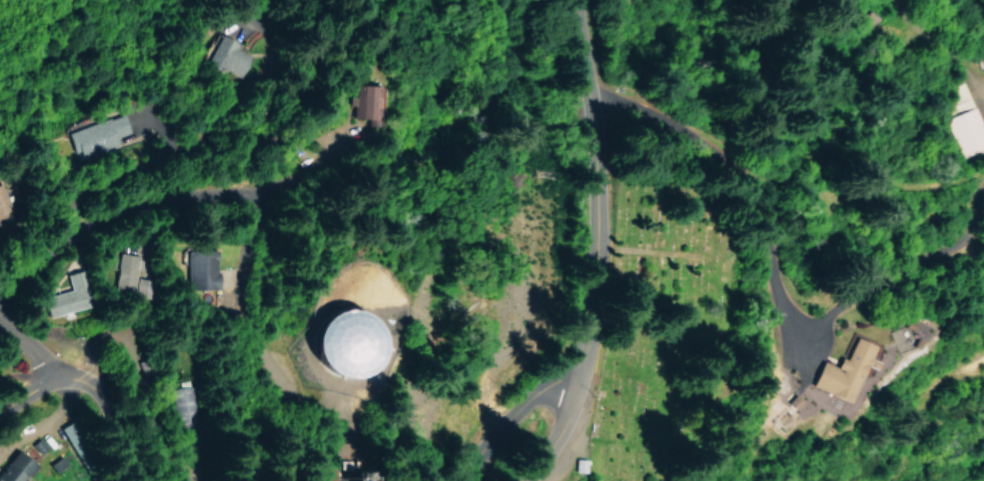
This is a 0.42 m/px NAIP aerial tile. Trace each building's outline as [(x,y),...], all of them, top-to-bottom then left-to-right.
[(344,105),(352,105),(351,118),(372,118),(373,84),(352,83),(351,94),(344,93),(344,105)] [(963,157),(983,149),(983,135),(963,83),(949,89),(958,112),(947,116),(963,157)] [(129,132),(123,113),(68,131),(77,159),(119,145),(116,136),(129,132)] [(210,249),(179,249),(180,289),(211,288),(210,249)] [(110,287),(131,291),(138,256),(117,252),(110,287)] [(43,317),(88,306),(80,270),(65,273),(68,289),(42,295),(44,305),(41,306),(43,317)] [(297,373),(356,370),(352,309),(294,312),(297,373)] [(847,401),(862,364),(872,368),(874,361),(866,358),(872,345),(851,337),(843,359),(837,356),(833,366),(818,360),(808,386),(847,401)] [(19,478),(30,466),(14,451),(0,466),(0,480),(22,480),(19,478)]
